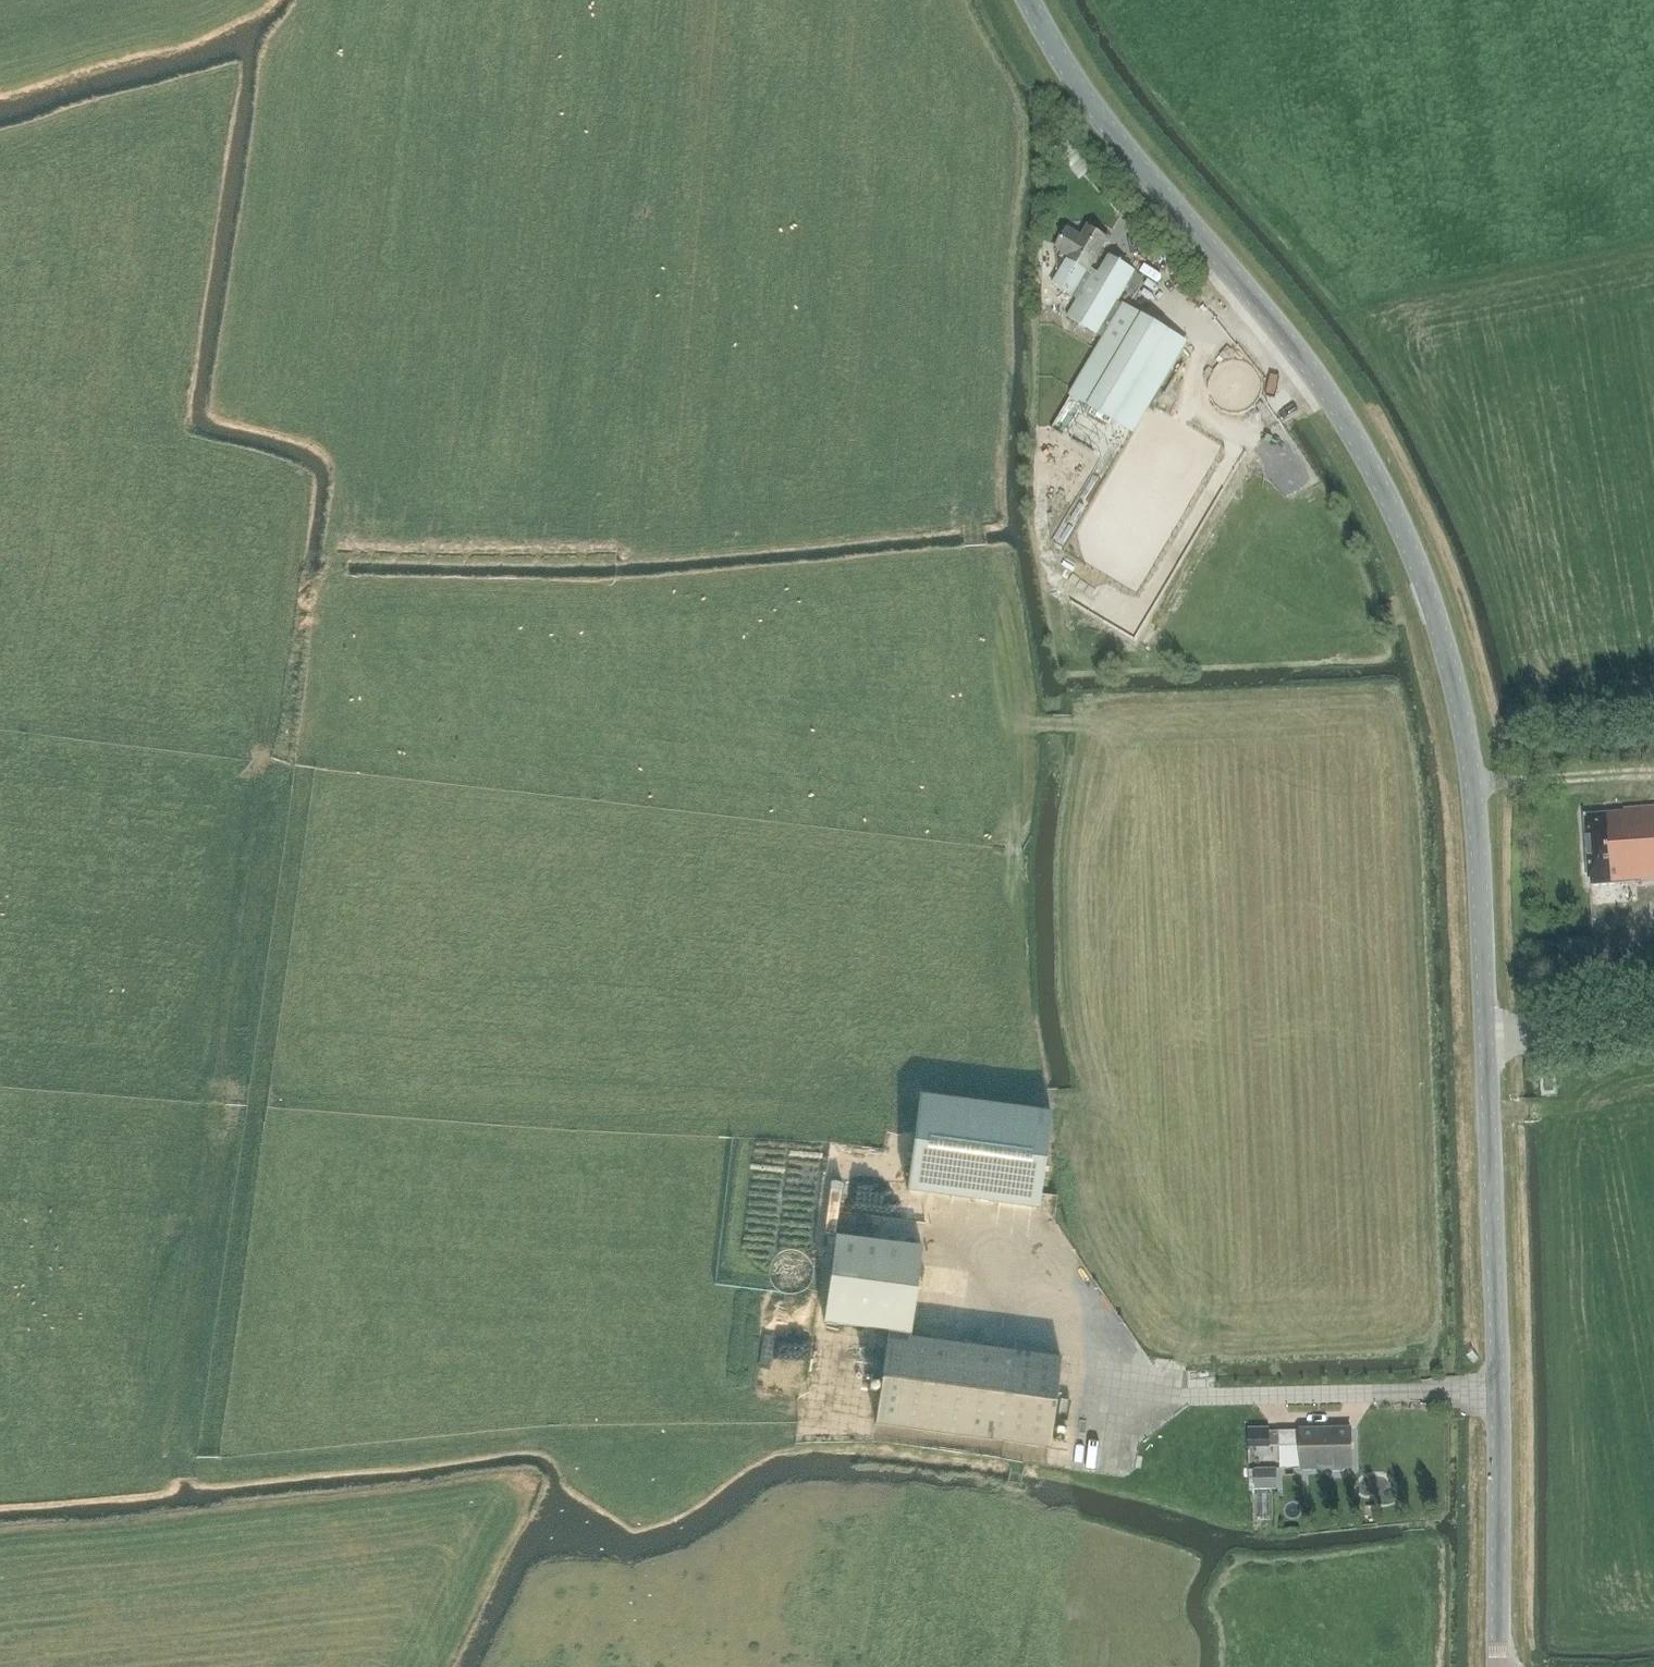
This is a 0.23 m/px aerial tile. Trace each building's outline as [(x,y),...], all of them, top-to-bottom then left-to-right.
[(1071,395),(1132,432),(1186,341),(1118,301),(1136,270),(1109,255),(1099,273),(1090,268),(1108,237),(1088,226),(1082,236),(1067,228),(1055,248),(1060,251),(1057,255),(1059,272),(1052,283),(1078,298),(1067,316),(1105,339),(1071,395)] [(1624,809),(1624,812),(1585,814),(1589,886),(1653,881),(1653,806),(1624,809)] [(1051,1114),(920,1095),(906,1195),(1037,1212),(1051,1114)] [(888,1330),(887,1334),(875,1424),(1049,1447),(1061,1358),(910,1338),(922,1246),(835,1235),(824,1321),(888,1330)] [(1352,1467),(1351,1428),(1301,1429),(1301,1430),(1279,1430),(1279,1445),(1301,1445),(1302,1468),(1329,1467),(1333,1471),(1344,1471),(1347,1467),(1352,1467)] [(1276,1469),(1254,1469),(1254,1490),(1277,1490),(1276,1469)]
